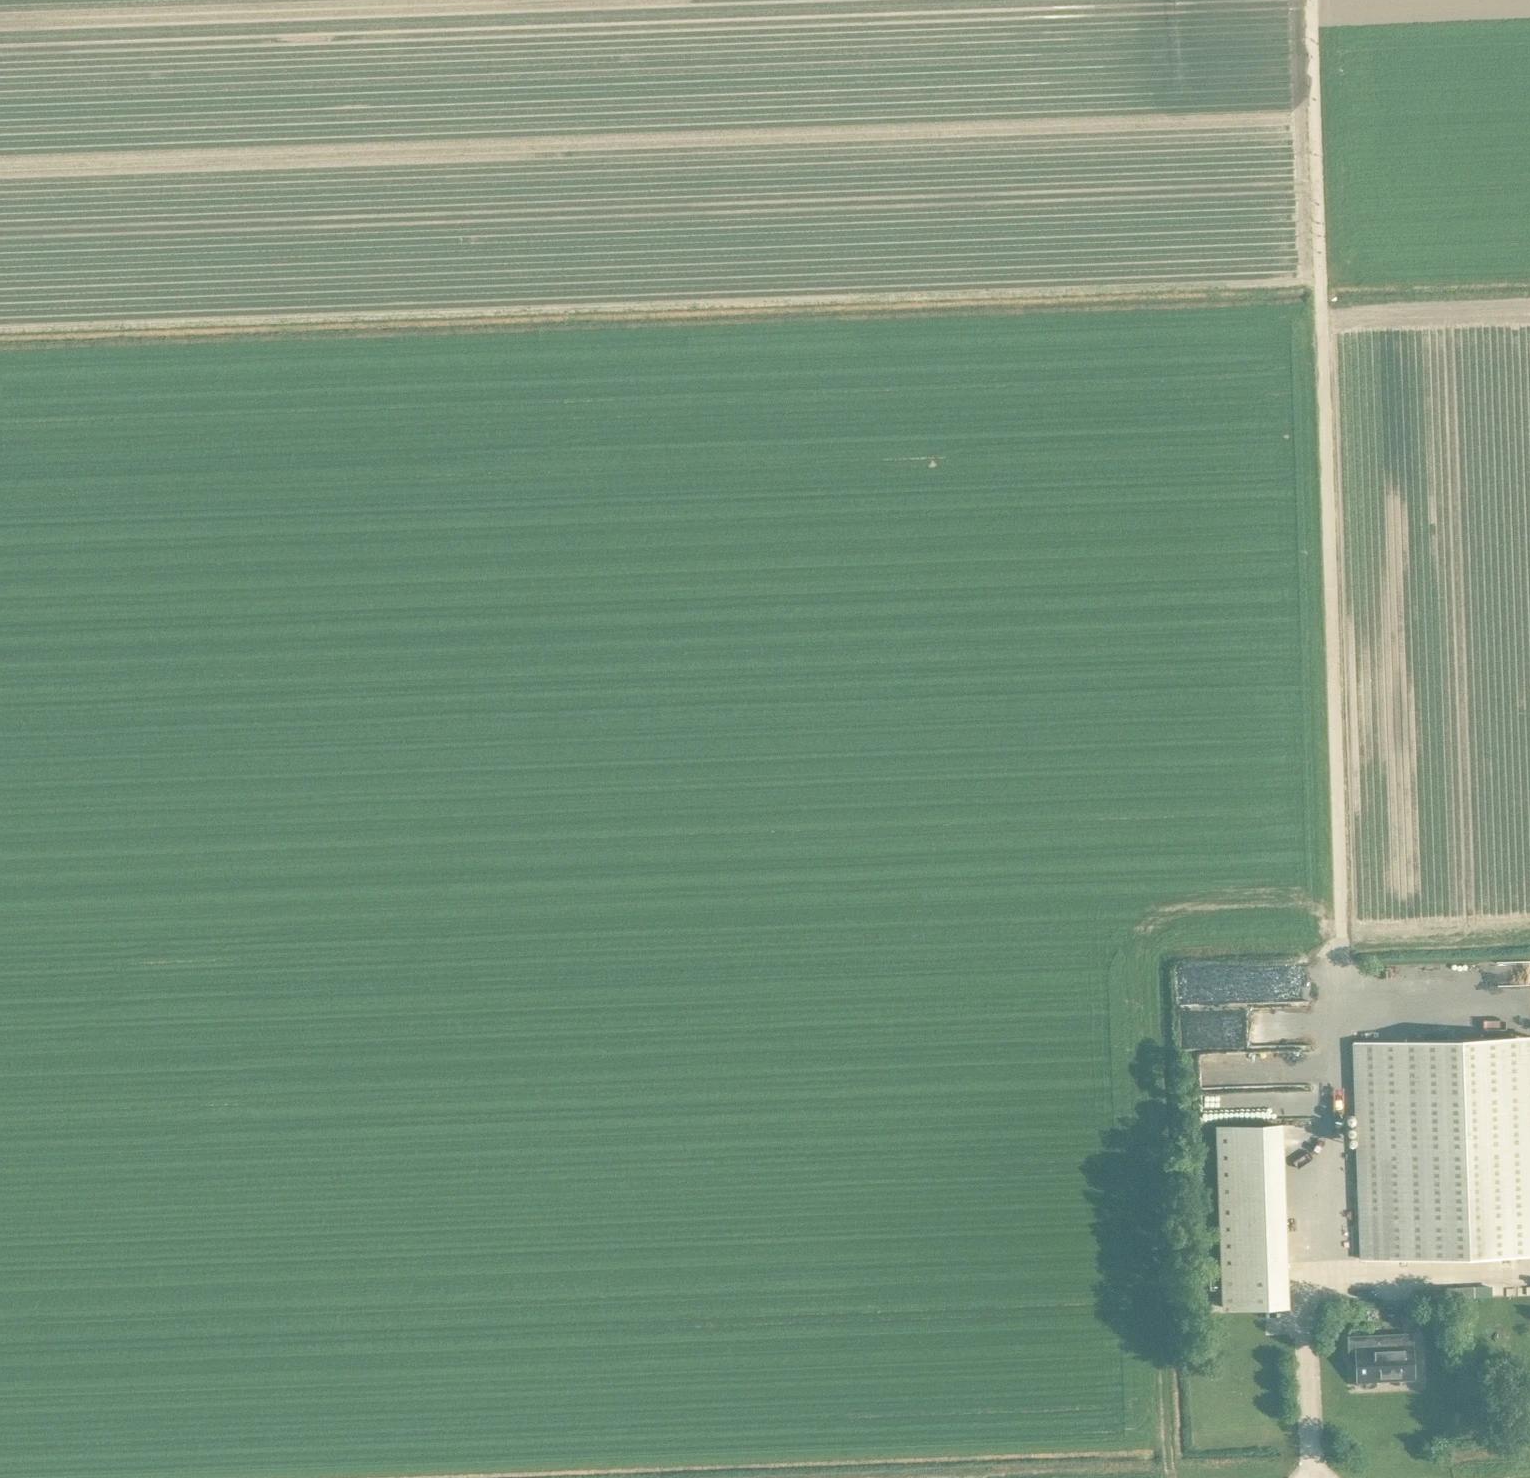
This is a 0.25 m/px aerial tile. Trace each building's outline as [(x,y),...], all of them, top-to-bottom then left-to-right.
[(1244,1019),(1263,1020),(1263,1002),(1245,1001),(1244,1019)] [(1218,1003),(1168,1002),(1167,1037),(1218,1038),(1218,1003)] [(1351,1045),(1359,1261),(1529,1255),(1529,1039),(1351,1045)] [(1191,1076),(1252,1072),(1251,1058),(1240,1059),(1240,1048),(1189,1051),(1191,1076)] [(1285,1307),(1284,1272),(1221,1274),(1222,1310),(1285,1307)] [(1400,1348),(1399,1336),(1367,1337),(1367,1349),(1348,1350),(1347,1338),(1346,1338),(1347,1360),(1350,1364),(1354,1364),(1355,1383),(1357,1383),(1357,1387),(1361,1390),(1370,1389),(1374,1386),(1374,1382),(1413,1380),(1411,1347),(1400,1348)]
